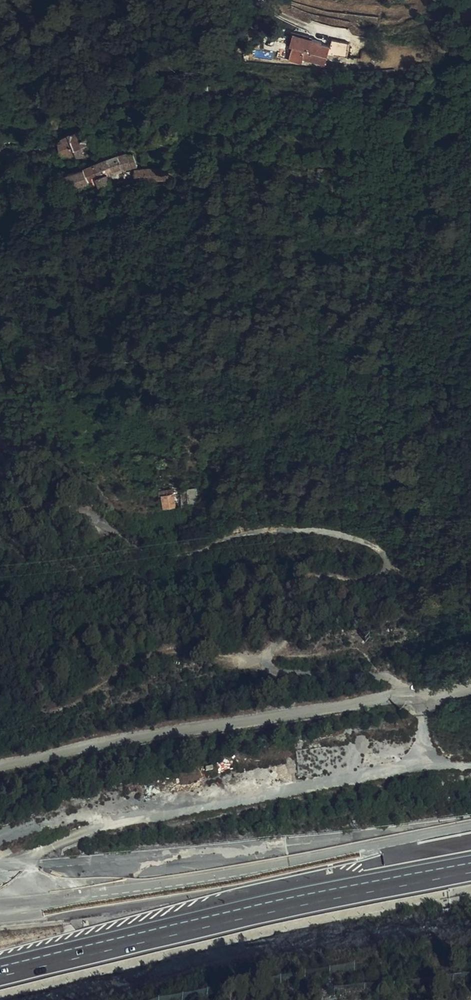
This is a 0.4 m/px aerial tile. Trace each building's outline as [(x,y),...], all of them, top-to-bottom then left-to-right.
[(293,47),(289,61),(302,64),(303,60),(324,66),(328,54),(347,58),(350,44),(332,40),(330,47),(321,45),(322,42),(294,34),(291,46),(293,47)] [(208,95),(208,93),(208,86),(208,84),(198,84),(199,95),(208,95)] [(92,134),(89,125),(68,135),(77,157),(81,157),(86,155),(83,147),(96,142),(97,142),(92,134)] [(77,157),(68,135),(61,138),(58,143),(61,152),(62,155),(65,157),(69,158),(71,159),(74,158),(77,157)] [(106,145),(104,141),(97,142),(96,142),(83,147),(86,155),(97,151),(103,148),(103,146),(106,145)] [(124,170),(137,167),(133,154),(128,155),(127,152),(108,159),(107,159),(100,162),(95,164),(100,177),(108,175),(114,173),(124,170)] [(99,188),(110,184),(108,175),(100,177),(95,164),(90,166),(84,168),(89,183),(97,180),(99,188)] [(71,188),(89,183),(84,168),(67,175),(71,187),(71,188)] [(135,183),(168,181),(167,169),(151,169),(138,170),(135,170),(135,183)] [(166,511),(177,509),(176,497),(174,497),(173,493),(166,494),(166,498),(164,499),(166,511)] [(201,530),(199,519),(192,521),(194,535),(201,530)]
